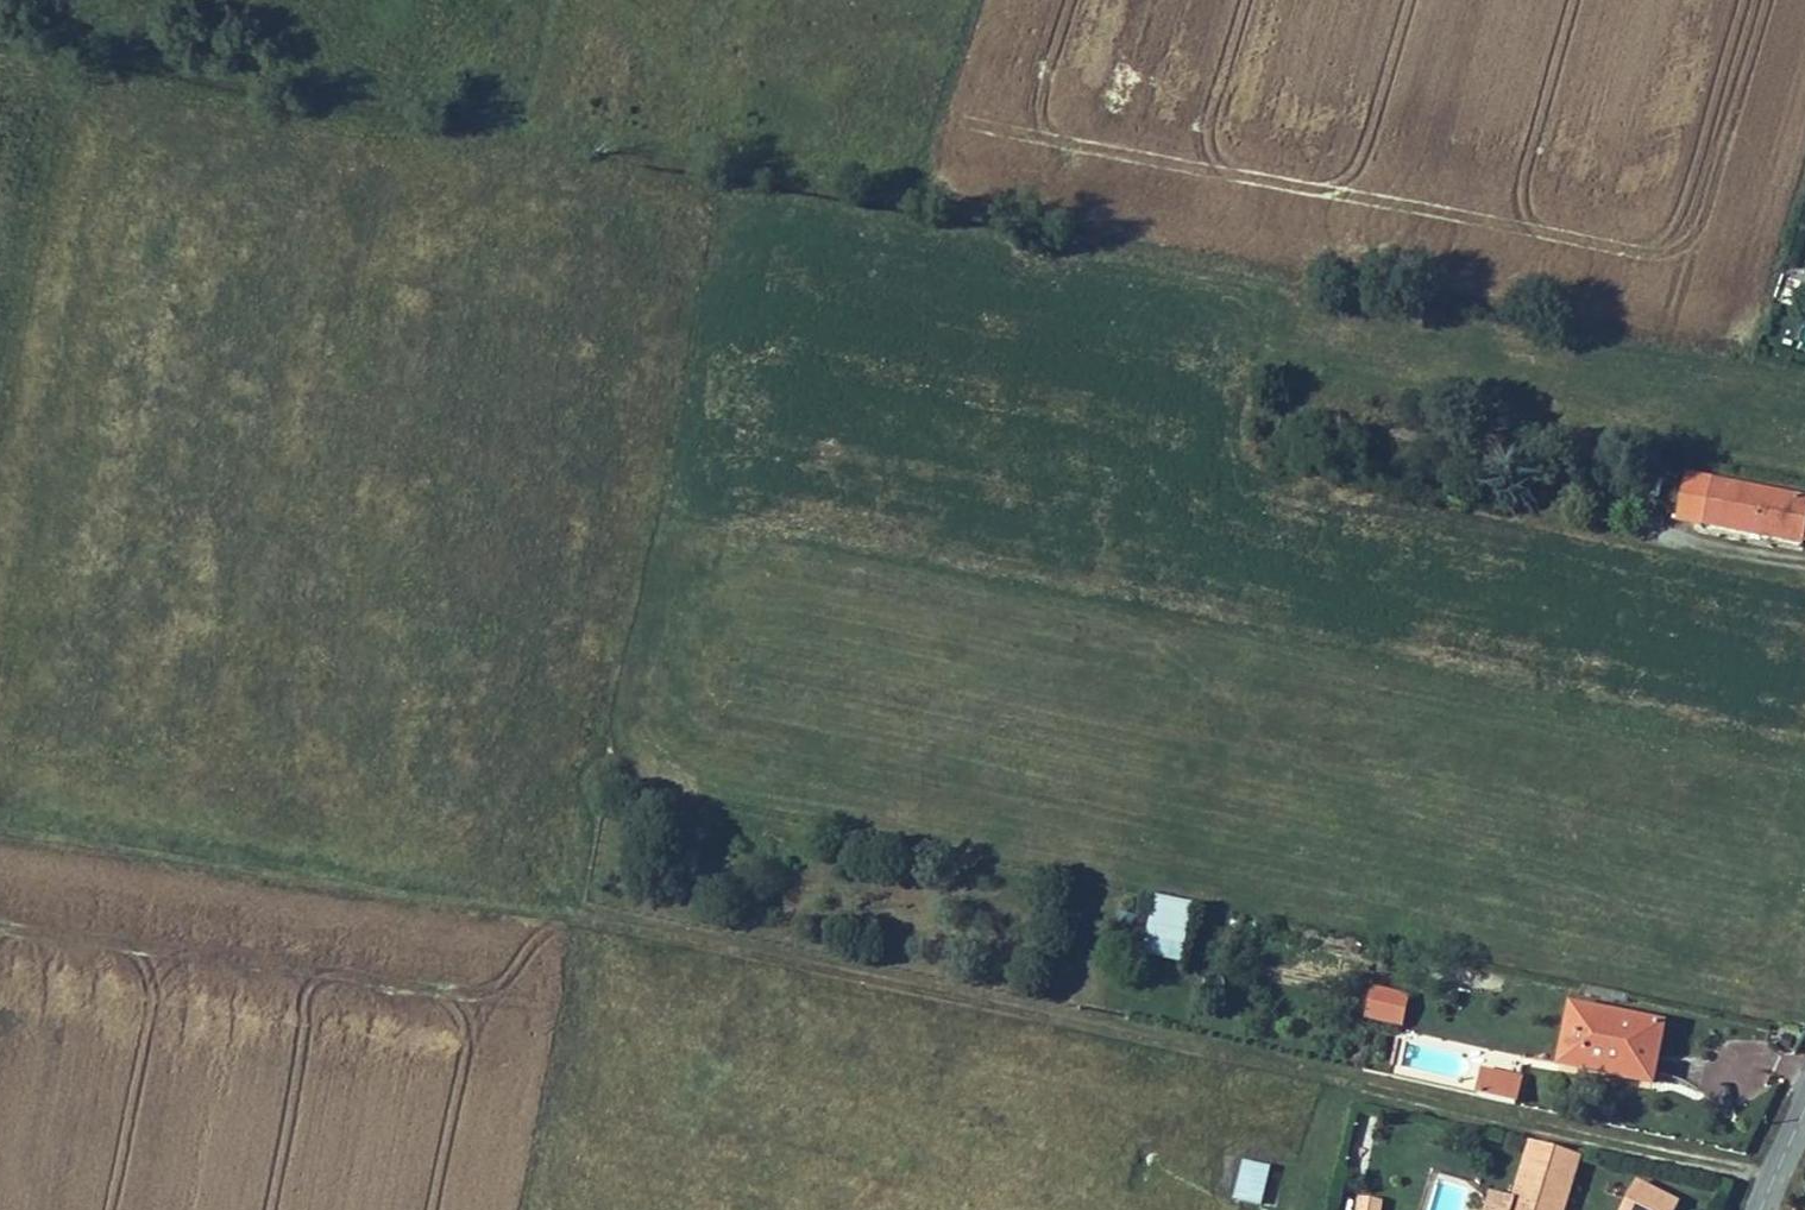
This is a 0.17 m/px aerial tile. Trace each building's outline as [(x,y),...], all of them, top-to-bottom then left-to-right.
[(1779,275),(1771,298),(1788,303),(1795,280),(1779,275)] [(1682,491),(1673,535),(1799,562),(1804,534),(1804,517),(1682,491)] [(1161,905),(1149,961),(1186,969),(1198,913),(1161,905)] [(1410,1006),(1377,1000),(1372,1025),(1405,1031),(1410,1006)] [(1652,1094),(1662,1036),(1572,1015),(1561,1073),(1652,1094)] [(1524,1088),(1487,1080),(1482,1103),(1520,1112),(1524,1088)] [(1242,1208),(1255,1209),(1266,1209),(1273,1171),(1250,1166),(1242,1208)] [(1564,1195),(1516,1187),(1511,1209),(1561,1209),(1564,1195)] [(1633,1192),(1626,1209),(1674,1209),(1633,1192)]
